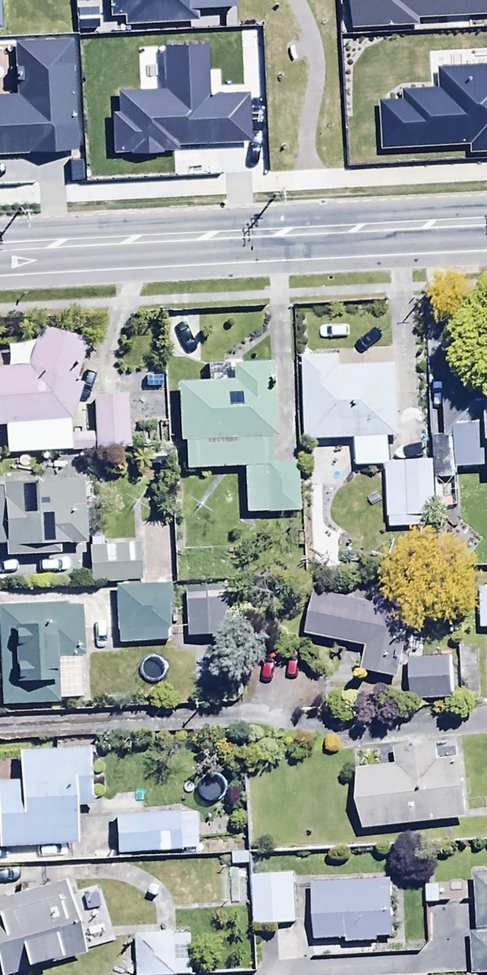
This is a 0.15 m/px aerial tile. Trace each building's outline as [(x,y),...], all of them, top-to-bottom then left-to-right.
[(85,343),(37,329),(33,347),(4,349),(6,368),(0,368),(0,428),(4,427),(6,455),(128,447),(125,401),(91,403),(93,433),(68,434),(67,421),(78,385),(72,384),(85,343)] [(335,356),(301,357),(303,441),(353,440),(354,467),(388,466),(387,440),(396,439),(394,368),(335,370),(335,356)] [(451,470),(486,469),(486,358),(437,360),(441,443),(450,442),(451,470)] [(184,470),(242,468),(244,514),(298,513),(296,464),(270,464),(267,366),(207,368),(208,383),(176,383),(178,443),(183,442),(184,470)] [(425,517),(432,517),(430,465),(383,466),(386,532),(426,530),(425,517)] [(3,558),(58,556),(57,546),(81,545),(79,483),(0,486),(0,545),(2,545),(3,558)] [(89,539),(89,548),(87,548),(89,585),(139,583),(137,545),(103,547),(103,538),(89,539)] [(167,644),(169,585),(113,586),(113,633),(115,633),(116,645),(167,644)] [(477,589),(478,631),(486,631),(486,589),(477,589)] [(229,590),(186,593),(189,639),(232,636),(229,590)] [(360,674),(394,681),(410,599),(373,592),(371,603),(364,602),(364,604),(312,594),(304,636),(365,648),(360,674)] [(0,608),(0,707),(56,706),(56,702),(78,701),(76,657),(82,657),(81,609),(65,610),(64,606),(0,608)] [(476,648),(457,649),(459,699),(478,698),(476,648)] [(407,661),(408,702),(450,700),(449,659),(407,661)] [(355,771),(362,832),(467,819),(459,758),(437,761),(434,741),(395,746),(397,766),(355,771)] [(76,847),(74,810),(96,809),(93,749),(15,752),(17,784),(0,784),(0,850),(76,847)] [(112,819),(114,854),(198,851),(197,815),(112,819)] [(474,874),(477,930),(486,930),(486,874),(474,874)] [(294,876),(249,878),(251,927),(296,925),(294,876)] [(389,879),(310,883),(313,943),(344,941),(344,944),(377,942),(377,938),(392,937),(389,879)] [(83,955),(62,881),(0,899),(0,974),(15,974),(83,955)] [(477,930),(468,931),(470,974),(486,974),(486,930),(477,930)] [(137,974),(177,974),(177,952),(137,953),(137,974)]
